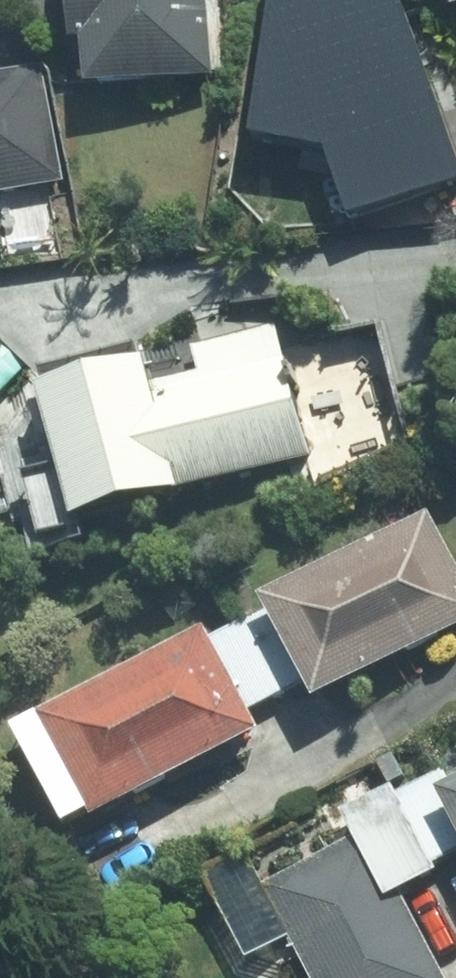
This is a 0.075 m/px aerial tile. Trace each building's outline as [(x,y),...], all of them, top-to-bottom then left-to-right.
[(217,72),(210,0),(82,0),(85,36),(93,36),(98,83),(217,72)] [(68,182),(47,65),(0,73),(0,194),(68,182)] [(281,138),(283,107),(249,105),(247,136),(281,138)] [(84,515),(314,457),(281,334),(156,365),(153,356),(50,383),(84,515)] [(277,588),(331,691),(455,625),(455,547),(434,507),(277,588)] [(272,723),(218,621),(53,707),(107,810),(272,723)] [(317,977),(446,977),(401,892),(443,871),(398,783),(347,808),(360,835),(268,882),(317,977)]
